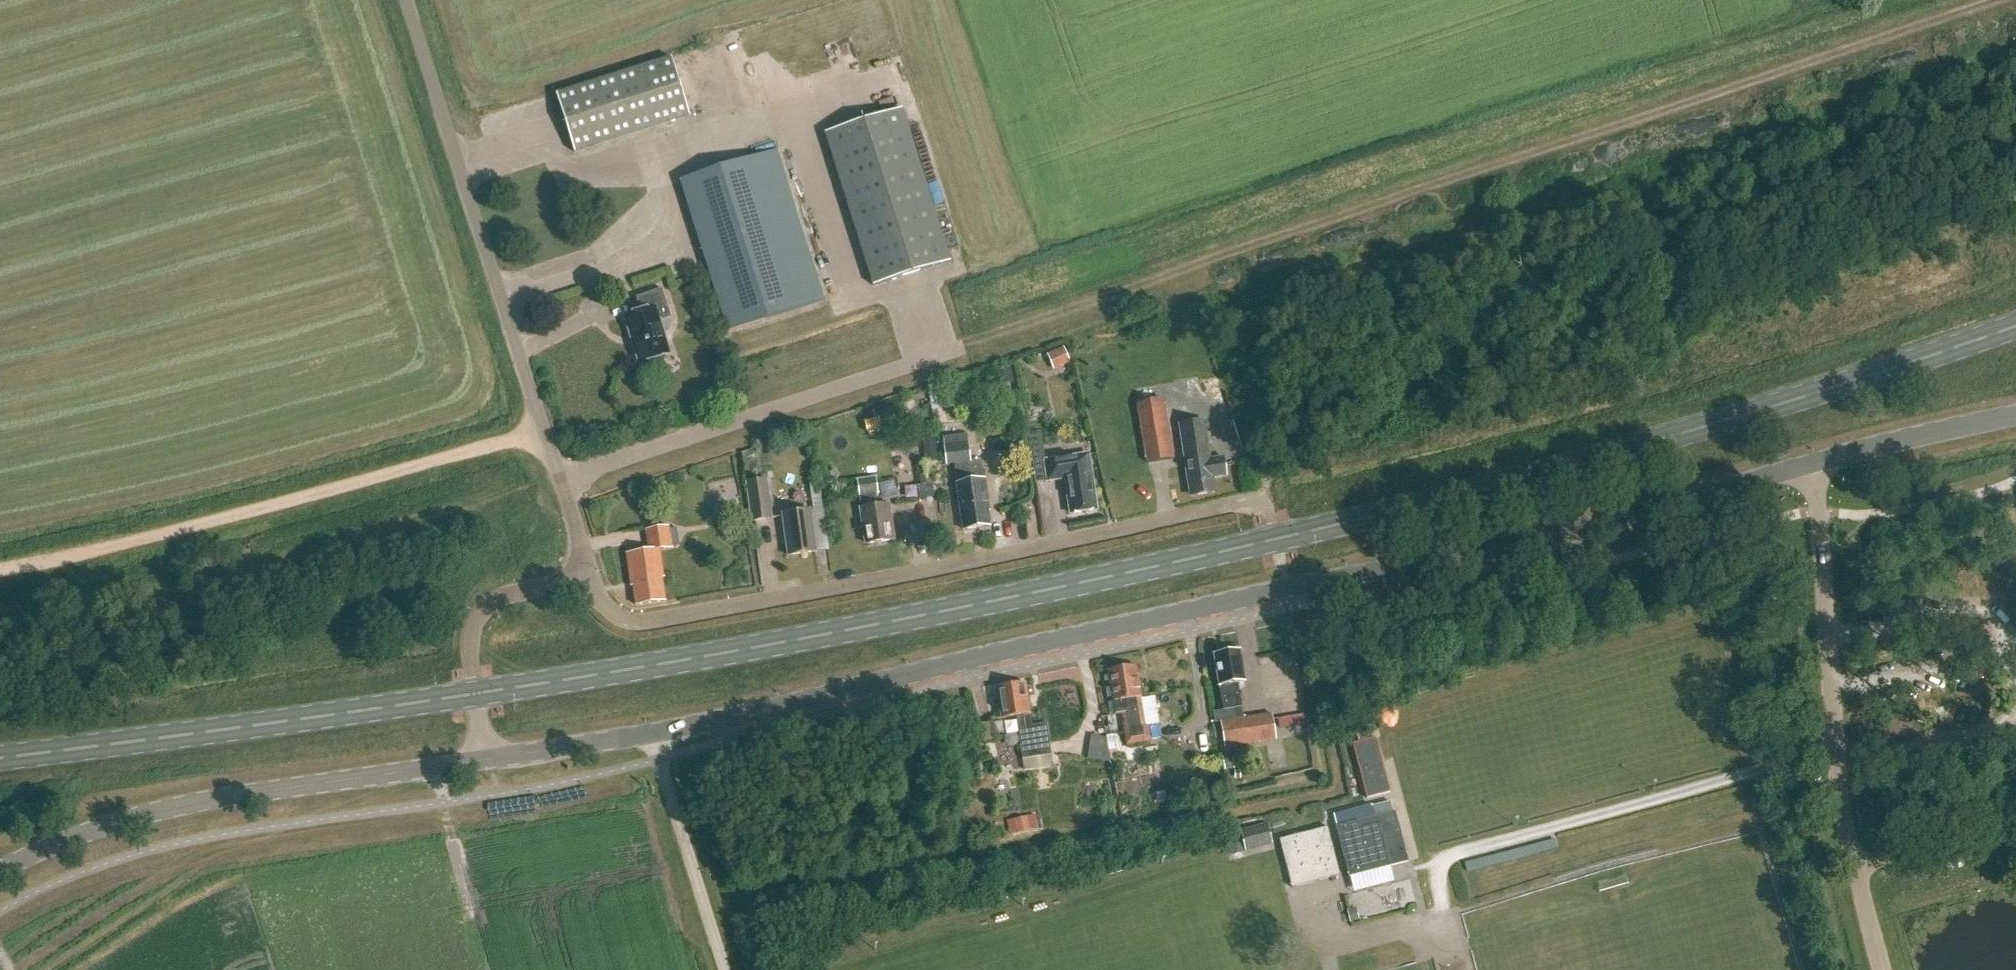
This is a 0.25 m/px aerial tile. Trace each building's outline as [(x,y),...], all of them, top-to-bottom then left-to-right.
[(669,58),(553,97),(573,155),(688,116),(669,58)] [(902,109),(868,119),(825,133),(873,285),(950,261),(902,109)] [(729,332),(824,302),(776,151),(681,181),(729,332)] [(672,318),(662,290),(636,299),(641,313),(625,318),(641,365),(671,355),(660,322),(672,318)] [(1064,347),(1047,354),(1054,370),(1071,363),(1064,347)] [(1010,368),(997,370),(1000,385),(1013,383),(1010,368)] [(937,389),(929,390),(932,410),(949,407),(947,398),(941,399),(940,395),(938,395),(937,389)] [(1138,413),(1147,463),(1174,459),(1165,408),(1138,413)] [(1210,460),(1208,447),(1203,448),(1200,423),(1179,426),(1183,451),(1184,451),(1188,483),(1190,482),(1192,496),(1213,493),(1211,479),(1226,477),(1223,458),(1210,460)] [(1041,432),(1028,434),(1030,447),(1043,445),(1041,432)] [(971,462),(967,434),(942,438),(946,465),(954,464),(957,484),(963,530),(989,526),(987,512),(989,512),(984,480),(972,482),(969,462),(971,462)] [(923,439),(925,463),(921,463),(923,483),(936,482),(934,462),(938,461),(936,438),(923,439)] [(1048,481),(1065,479),(1070,514),(1097,511),(1091,475),(1088,455),(1045,462),(1048,481)] [(878,494),(876,478),(857,481),(859,497),(860,497),(861,509),(866,544),(893,540),(888,505),(877,506),(876,494),(878,494)] [(746,482),(751,522),(773,519),(768,479),(746,482)] [(816,553),(810,511),(783,515),(789,556),(816,553)] [(672,549),(669,527),(647,530),(650,551),(627,555),(632,583),(633,583),(637,605),(664,601),(661,578),(663,578),(659,551),(672,549)] [(1243,717),(1242,707),(1238,684),(1245,682),(1240,650),(1214,654),(1224,710),(1213,712),(1215,722),(1222,721),(1226,746),(1278,738),(1273,712),(1243,717)] [(1146,727),(1136,666),(1108,671),(1115,715),(1122,714),(1127,745),(1150,742),(1148,727),(1146,727)] [(1019,729),(1023,754),(1025,754),(1025,758),(1050,754),(1045,725),(1032,727),(1025,683),(997,688),(1001,720),(1017,717),(1019,729)] [(1303,715),(1278,719),(1279,728),(1305,724),(1303,715)] [(1372,740),(1370,732),(1356,735),(1358,743),(1372,740)] [(1094,757),(1114,756),(1113,733),(1093,733),(1094,757)] [(1390,793),(1375,739),(1372,740),(1358,743),(1352,745),(1366,800),(1390,793)] [(1051,755),(1024,759),(1026,771),(1052,767),(1051,755)] [(1232,758),(1223,760),(1225,771),(1234,769),(1232,758)] [(1203,768),(1199,781),(1214,785),(1218,772),(1203,768)] [(1391,803),(1372,808),(1374,817),(1393,812),(1391,803)] [(1408,863),(1395,813),(1335,828),(1348,878),(1408,863)] [(1038,815),(1011,819),(1011,834),(1039,829),(1038,815)] [(1241,831),(1246,852),(1272,845),(1267,824),(1241,831)] [(1274,840),(1287,888),(1336,876),(1324,827),(1274,840)] [(1463,862),(1466,872),(1558,847),(1555,838),(1463,862)] [(1241,844),(1229,847),(1231,857),(1244,853),(1241,844)] [(1357,908),(1348,910),(1351,922),(1360,920),(1357,908)]
